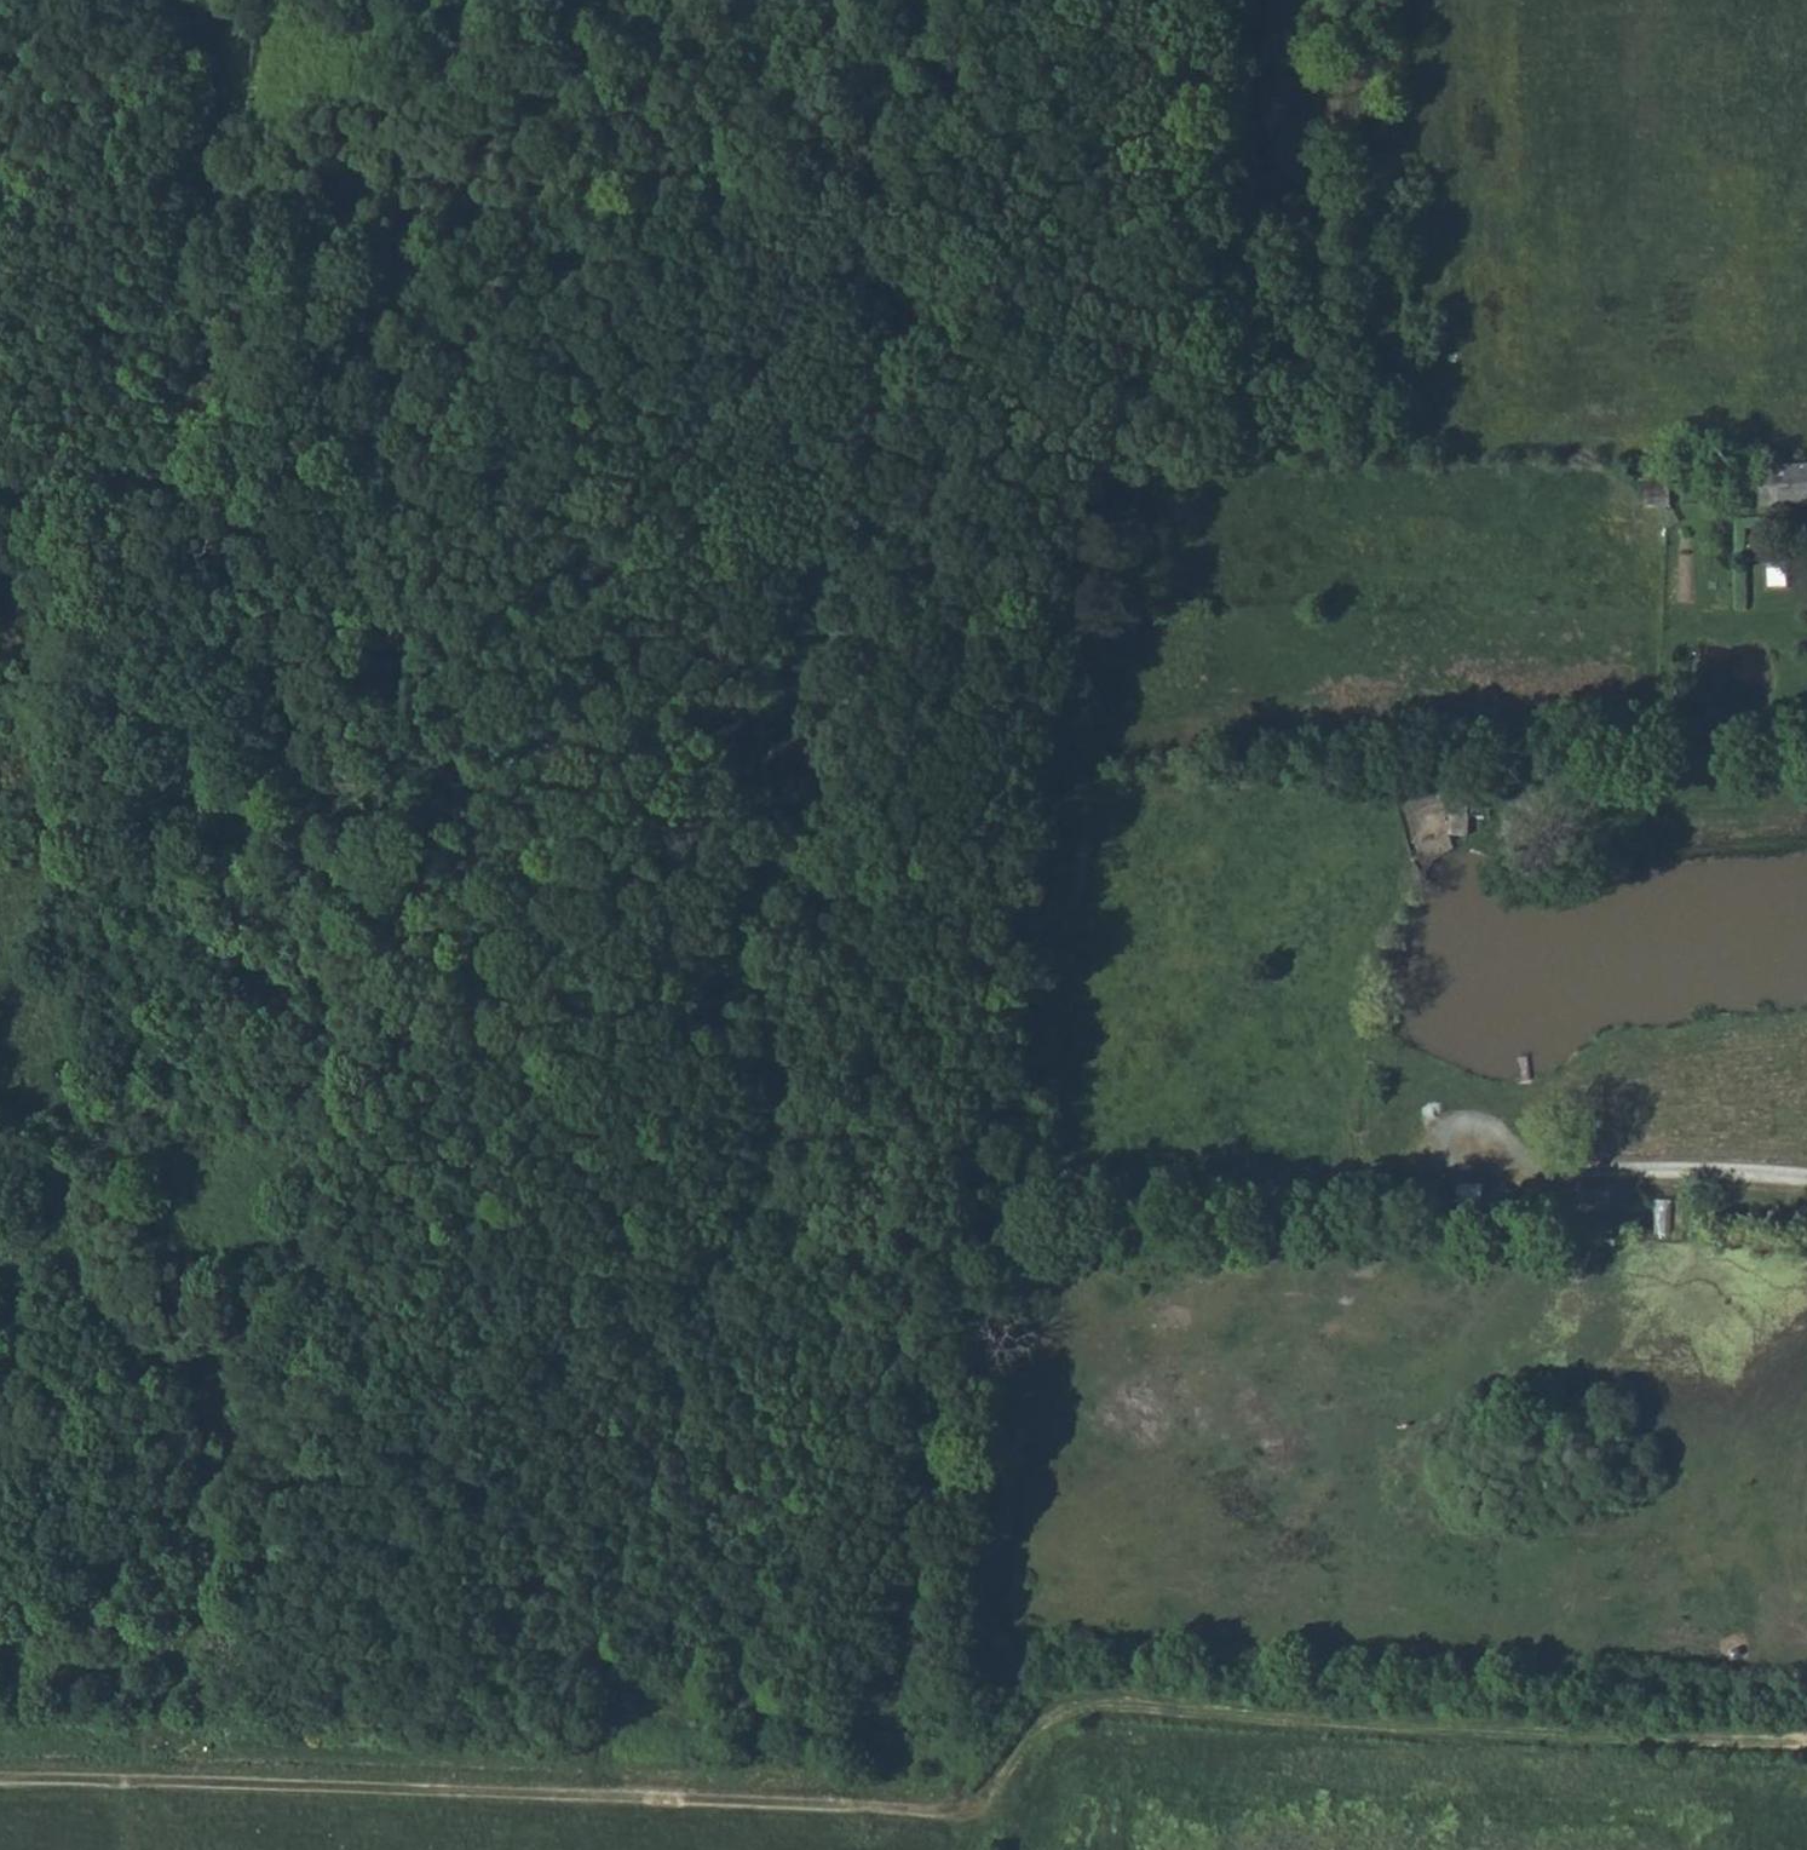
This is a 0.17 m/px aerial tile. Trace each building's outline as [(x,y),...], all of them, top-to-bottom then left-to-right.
[(1646,477),(1645,505),(1671,506),(1670,478),(1646,477)] [(1760,523),(1806,524),(1806,481),(1760,480),(1760,523)]
